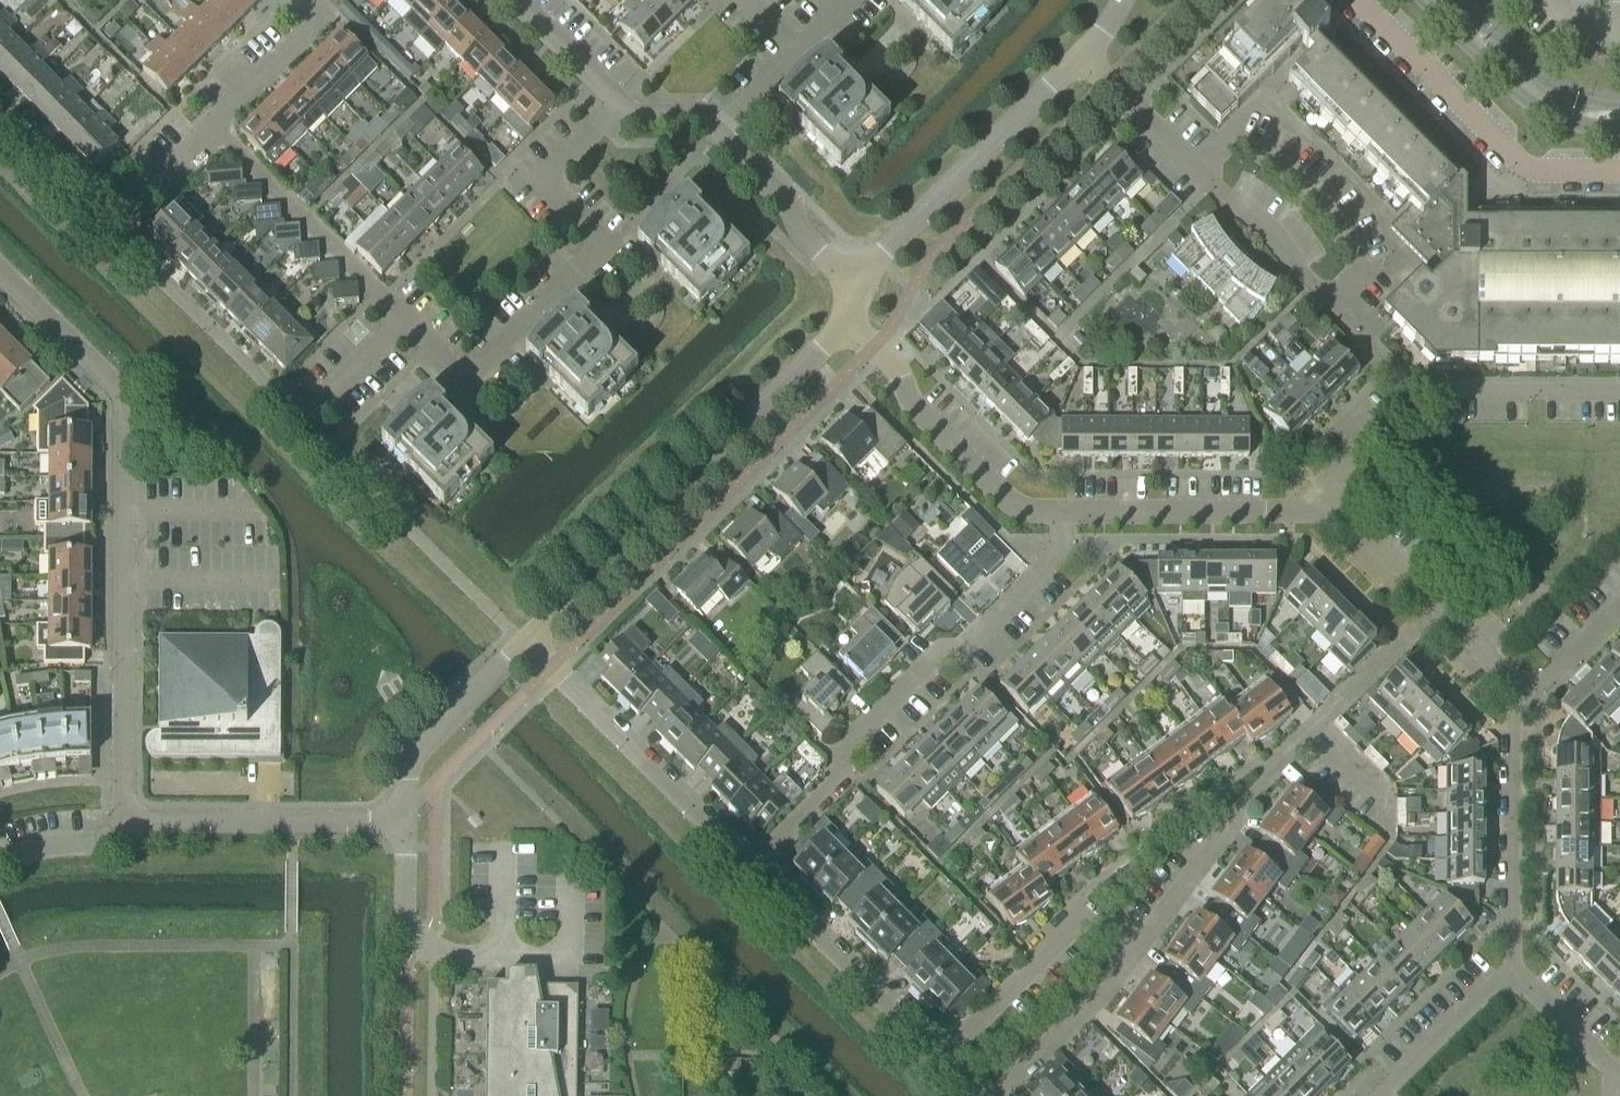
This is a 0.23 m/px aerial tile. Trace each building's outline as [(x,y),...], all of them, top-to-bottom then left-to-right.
[(49,0),(31,0),(40,9),(49,0)] [(178,3),(185,11),(191,5),(186,0),(180,0),(178,3)] [(251,11),(241,0),(213,0),(210,2),(235,27),(251,11)] [(251,11),(262,0),(241,0),(251,11)] [(424,0),(400,0),(412,12),(424,0)] [(412,12),(428,28),(454,3),(451,0),(424,0),(412,12)] [(662,34),(678,17),(661,0),(646,0),(643,3),(641,0),(630,0),(629,1),(662,34)] [(678,17),(695,1),(694,0),(661,0),(678,17)] [(952,55),(1002,5),(997,0),(897,0),(952,55)] [(1408,201),(1412,205),(1390,228),(1438,276),(1432,282),(1422,271),(1384,309),(1434,360),(1436,361),(1619,361),(1619,214),(1491,214),(1479,214),(1479,198),(1466,198),(1466,183),(1461,178),(1321,38),(1328,30),(1323,24),(1299,1),(1300,0),(1262,0),(1266,5),(1233,38),(1238,43),(1204,76),(1209,81),(1192,97),(1221,125),(1301,45),(1313,56),(1288,81),(1408,201)] [(131,1),(120,11),(128,20),(139,10),(131,1)] [(644,51),(662,34),(629,1),(622,7),(630,16),(619,27),(644,51)] [(218,44),(235,27),(210,2),(200,13),(192,4),(191,5),(185,11),(218,44)] [(436,54),(445,45),(470,20),(454,3),(428,28),(419,38),(436,54)] [(83,16),(93,25),(102,16),(92,6),(83,16)] [(10,18),(3,11),(0,14),(0,27),(10,18)] [(201,61),(218,44),(185,11),(179,17),(187,26),(177,36),(201,61)] [(359,31),(366,24),(359,17),(352,24),(359,31)] [(18,43),(8,32),(16,24),(10,18),(0,27),(0,61),(18,43)] [(462,62),(487,36),(470,20),(445,45),(462,62)] [(104,33),(111,40),(121,31),(114,23),(104,33)] [(366,24),(359,31),(375,47),(390,32),(382,23),(374,31),(366,24)] [(324,50),(350,75),(360,86),(378,69),(367,58),(342,32),(324,50)] [(185,77),(201,61),(177,36),(167,46),(158,38),(152,44),(185,77)] [(478,78),(504,53),(487,36),(462,62),(478,78)] [(54,40),(50,43),(45,49),(51,55),(61,46),(54,40)] [(392,64),(399,57),(392,50),(384,41),(376,49),(392,64)] [(43,51),(36,45),(28,53),(18,43),(0,61),(0,74),(10,84),(43,51)] [(167,95),(185,77),(152,44),(146,50),(154,59),(143,70),(167,95)] [(308,66),(333,92),(344,103),(360,86),(350,75),(324,50),(308,66)] [(27,101),(51,76),(41,66),(49,57),(43,51),(10,84),(27,101)] [(495,95),(520,70),(504,53),(478,78),(495,95)] [(778,104),(809,135),(840,166),(890,117),(828,54),(827,56),(812,65),(800,76),(789,88),(780,102),(778,104)] [(399,57),(392,64),(400,72),(407,65),(399,57)] [(291,83),(316,109),(324,116),(327,119),(344,103),(333,92),(308,66),(291,83)] [(511,112),(537,86),(520,70),(495,95),(511,112)] [(43,118),(76,84),(70,78),(61,86),(51,76),(27,101),(43,118)] [(274,100),(307,133),(324,116),(316,109),(291,83),(274,100)] [(425,98),(433,91),(425,83),(418,91),(425,98)] [(60,134),(84,109),(74,99),(82,91),(76,84),(43,118),(60,134)] [(533,131),(530,129),(554,104),(537,86),(511,112),(502,121),(523,141),(533,131)] [(395,106),(388,113),(395,121),(416,100),(407,91),(394,104),(395,106)] [(433,91),(425,98),(433,105),(440,98),(433,91)] [(258,116),(291,150),(307,133),(274,100),(258,116)] [(422,106),(401,127),(408,134),(414,139),(434,119),(422,106)] [(76,151),(109,118),(103,111),(94,120),(84,109),(60,134),(76,151)] [(388,128),(395,121),(388,113),(380,121),(388,128)] [(273,167),(291,150),(258,116),(240,134),(273,167)] [(459,131),(466,124),(459,117),(451,124),(459,131)] [(109,118),(76,151),(94,168),(118,143),(107,133),(116,124),(109,118)] [(466,124),(459,131),(466,139),(473,131),(466,124)] [(401,142),(408,134),(401,127),(394,134),(401,142)] [(354,147),(362,154),(369,146),(362,139),(354,147)] [(475,148),(483,155),(496,169),(505,159),(492,145),(489,147),(483,141),(475,148)] [(354,161),(362,154),(354,147),(347,154),(354,161)] [(440,166),(466,192),(483,174),(458,149),(440,166)] [(1096,167),(1125,196),(1142,179),(1139,176),(1141,173),(1132,163),(1129,166),(1113,150),(1096,167)] [(368,160),(375,168),(383,160),(375,153),(368,160)] [(368,175),(375,168),(368,160),(360,168),(368,175)] [(235,188),(246,187),(246,182),(242,182),(241,166),(216,168),(217,185),(226,184),(226,190),(230,194),(235,188)] [(424,183),(449,208),(466,192),(440,166),(424,183)] [(1108,213),(1125,196),(1096,167),(1079,184),(1108,213)] [(1141,173),(1139,176),(1142,179),(1150,187),(1156,180),(1145,169),(1141,173)] [(321,180),(328,187),(336,180),(328,172),(321,180)] [(300,194),(311,205),(328,187),(321,180),(319,182),(315,179),(300,194)] [(407,200),(432,225),(449,208),(424,183),(407,200)] [(1091,229),(1108,213),(1079,184),(1062,201),(1091,229)] [(246,187),(235,188),(236,204),(262,202),(260,186),(246,187)] [(334,194),(342,201),(349,194),(342,186),(334,194)] [(334,208),(342,201),(334,194),(327,201),(334,208)] [(638,244),(644,250),(700,306),(750,256),(688,194),(686,196),(672,204),(659,215),(648,228),(639,242),(638,244)] [(156,250),(165,258),(195,227),(203,220),(183,199),(175,207),(149,233),(160,246),(156,250)] [(416,242),(432,225),(407,200),(390,216),(416,242)] [(1075,246),(1091,229),(1062,201),(1046,217),(1075,246)] [(256,224),(273,222),(273,227),(274,227),(281,226),(280,205),(255,207),(256,224)] [(416,242),(390,216),(382,208),(365,224),(399,258),(416,242)] [(1148,220),(1157,229),(1167,220),(1158,211),(1148,220)] [(1058,263),(1075,246),(1046,217),(1029,234),(1058,263)] [(1147,239),(1157,229),(1148,220),(1139,230),(1147,239)] [(1265,306),(1276,286),(1264,279),(1253,271),(1243,263),(1234,253),(1240,248),(1236,243),(1231,237),(1225,242),(1218,232),(1212,221),(1191,232),(1193,236),(1171,257),(1188,274),(1190,272),(1199,281),(1197,283),(1199,285),(1200,288),(1201,291),(1203,294),(1206,296),(1209,297),(1212,298),(1214,300),(1216,298),(1225,307),(1223,309),(1240,326),(1261,305),(1265,306)] [(382,276),(399,258),(365,224),(344,245),(353,254),(356,251),(382,276)] [(281,226),(274,227),(275,243),(300,241),(299,225),(281,226)] [(195,227),(165,258),(173,266),(177,262),(188,273),(215,247),(195,227)] [(1187,236),(1178,227),(1165,239),(1175,248),(1187,236)] [(1041,279),(1058,263),(1029,234),(1012,250),(1041,279)] [(320,260),(319,244),(301,245),(293,246),(294,262),(320,260)] [(1115,254),(1124,263),(1133,253),(1125,244),(1115,254)] [(215,247),(188,273),(199,285),(195,289),(203,297),(234,266),(215,247)] [(1024,297),(1041,279),(1012,250),(995,268),(1024,297)] [(1114,272),(1124,263),(1115,254),(1105,264),(1114,272)] [(314,282),(339,280),(338,264),(313,266),(314,282)] [(227,312),(253,286),(234,266),(203,297),(211,305),(215,301),(227,312)] [(1129,275),(1139,285),(1146,278),(1136,268),(1129,275)] [(1082,287),(1090,296),(1100,286),(1091,277),(1082,287)] [(358,300),(357,283),(332,285),(333,302),(358,300)] [(242,336),(273,305),(253,286),(227,312),(238,323),(234,328),(242,336)] [(1072,297),(1081,305),(1090,296),(1082,287),(1072,297)] [(1001,304),(1007,298),(998,289),(992,295),(1001,304)] [(1007,298),(1001,304),(1010,314),(1016,308),(1007,298)] [(273,305),(242,336),(250,344),(254,340),(264,350),(260,354),(261,355),(292,325),(273,305)] [(526,355),(555,384),(588,417),(638,368),(576,305),(574,307),(560,316),(548,327),(537,339),(527,353),(526,355)] [(1058,311),(1048,321),(1056,329),(1066,319),(1058,311)] [(1288,314),(1278,324),(1287,333),(1297,323),(1288,314)] [(928,343),(945,360),(972,333),(955,316),(928,343)] [(0,321),(0,392),(20,412),(50,383),(23,355),(30,348),(2,319),(0,321)] [(1025,328),(1034,337),(1040,331),(1031,322),(1025,328)] [(1278,324),(1268,334),(1277,343),(1287,333),(1278,324)] [(292,325),(261,355),(269,364),(273,359),(285,372),(312,345),(292,325)] [(1040,331),(1034,337),(1043,347),(1049,340),(1040,331)] [(972,333),(945,360),(962,376),(988,350),(972,333)] [(1005,366),(1004,366),(1012,358),(996,342),(988,350),(962,376),(978,393),(1005,366)] [(1314,360),(1342,389),(1360,372),(1344,356),(1346,353),(1337,344),(1334,346),(1331,343),(1314,360)] [(1250,371),(1259,363),(1249,353),(1240,362),(1250,371)] [(1059,369),(1065,375),(1074,366),(1068,360),(1059,369)] [(1326,406),(1342,389),(1314,360),(1297,377),(1326,406)] [(1259,363),(1250,371),(1260,381),(1269,373),(1259,363)] [(994,409),(1021,383),(1005,366),(978,393),(994,409)] [(1056,384),(1065,375),(1059,369),(1050,378),(1056,384)] [(1083,383),(1092,383),(1092,370),(1083,370),(1083,383)] [(1128,383),(1136,383),(1137,370),(1128,370),(1128,383)] [(1174,370),(1174,383),(1183,383),(1183,370),(1174,370)] [(1214,370),(1202,370),(1202,379),(1214,379),(1214,370)] [(1220,370),(1220,383),(1229,383),(1229,370),(1220,370)] [(1309,422),(1326,406),(1297,377),(1280,393),(1309,422)] [(37,454),(50,454),(93,454),(93,444),(91,444),(91,430),(86,430),(86,417),(88,417),(88,406),(62,380),(33,409),(37,414),(37,454)] [(1011,425),(1037,399),(1021,383),(994,409),(1011,425)] [(1092,383),(1083,383),(1083,396),(1092,396),(1092,383)] [(1136,383),(1128,383),(1128,396),(1136,396),(1136,383)] [(1183,396),(1183,383),(1174,383),(1174,396),(1183,396)] [(1229,383),(1220,383),(1220,396),(1229,396),(1229,383)] [(494,456),(461,423),(432,393),(430,395),(419,401),(408,409),(399,419),(390,429),(383,441),(382,443),(444,505),(494,456)] [(1292,439),(1309,422),(1280,393),(1263,410),(1292,439)] [(1031,438),(1053,415),(1037,399),(1011,425),(1028,443),(1032,438),(1031,438)] [(888,464),(907,445),(871,410),(857,424),(846,414),(841,418),(842,419),(822,440),(852,471),(873,450),(888,464)] [(1086,457),(1086,419),(1062,419),(1062,420),(1057,420),(1053,417),(1054,416),(1053,415),(1031,438),(1032,438),(1044,451),(1061,451),(1061,457),(1086,457)] [(1109,457),(1109,419),(1086,419),(1086,457),(1109,457)] [(1132,457),(1132,419),(1109,419),(1109,457),(1132,457)] [(1132,419),(1132,457),(1155,457),(1155,420),(1132,419)] [(1155,420),(1155,457),(1178,457),(1178,420),(1155,420)] [(1201,457),(1201,420),(1178,420),(1178,457),(1201,457)] [(1201,420),(1201,457),(1224,457),(1225,420),(1201,420)] [(1225,420),(1224,457),(1249,457),(1249,420),(1225,420)] [(0,432),(0,449),(14,441),(7,428),(0,432)] [(92,464),(93,454),(50,454),(50,478),(91,478),(91,464),(92,464)] [(793,510),(803,520),(816,508),(822,514),(850,487),(822,460),(807,475),(797,465),(772,489),(793,510)] [(50,478),(50,502),(92,502),(92,491),(90,491),(91,478),(50,478)] [(35,526),(44,526),(44,540),(79,540),(79,526),(90,526),(90,511),(92,511),(92,502),(50,502),(35,502),(35,526)] [(780,561),(803,539),(794,529),(784,519),(774,509),(761,522),(750,511),(723,538),(752,568),(767,553),(780,561)] [(793,510),(784,519),(794,529),(803,520),(793,510)] [(953,540),(937,556),(969,588),(984,573),(987,576),(1003,560),(986,543),(995,534),(970,510),(960,520),(968,528),(954,541),(953,540)] [(906,514),(893,527),(904,538),(917,525),(906,514)] [(79,554),(79,540),(44,540),(44,555),(50,555),(50,578),(92,578),(92,568),(90,568),(90,554),(79,554)] [(673,588),(696,611),(717,590),(728,601),(748,582),(728,562),(719,572),(704,557),(673,588)] [(1158,594),(1182,594),(1182,557),(1158,557),(1158,563),(1140,563),(1152,591),(1158,591),(1158,594)] [(1182,557),(1182,594),(1182,603),(1205,603),(1205,557),(1182,557)] [(1205,557),(1205,603),(1206,603),(1206,594),(1228,594),(1228,557),(1205,557)] [(1228,557),(1228,594),(1251,594),(1251,557),(1228,557)] [(1281,591),(1293,563),(1276,563),(1276,557),(1251,557),(1251,594),(1275,594),(1275,591),(1281,591)] [(889,592),(886,600),(884,602),(917,635),(937,616),(939,618),(950,607),(945,602),(954,592),(920,559),(917,563),(909,567),(903,572),(897,578),(892,585),(889,592)] [(1148,594),(1152,591),(1140,563),(1126,576),(1118,568),(1101,586),(1129,614),(1136,621),(1150,608),(1146,597),(1148,594)] [(1300,615),(1326,588),(1309,571),(1305,575),(1293,563),(1281,591),(1285,595),(1283,597),(1300,615)] [(92,588),(92,578),(50,578),(50,602),(90,602),(90,588),(92,588)] [(1120,638),(1136,621),(1129,614),(1101,586),(1084,603),(1112,630),(1120,638)] [(1326,588),(1300,615),(1316,631),(1343,605),(1326,588)] [(645,601),(657,613),(667,603),(656,591),(645,601)] [(90,615),(90,602),(50,602),(50,625),(92,625),(92,615),(90,615)] [(1103,655),(1120,638),(1112,630),(1084,603),(1068,619),(1095,647),(1103,655)] [(1343,605),(1316,631),(1332,647),(1359,621),(1343,605)] [(885,621),(871,608),(850,630),(857,636),(838,655),(868,685),(893,659),(888,654),(893,648),(876,631),(885,621)] [(1260,628),(1260,612),(1251,612),(1251,628),(1260,628)] [(1086,671),(1103,655),(1095,647),(1068,619),(1051,636),(1079,664),(1086,671)] [(1344,668),(1349,664),(1350,664),(1376,638),(1359,621),(1332,647),(1342,657),(1338,662),(1344,668)] [(159,637),(159,725),(159,733),(156,733),(154,733),(152,734),(150,736),(149,737),(147,739),(146,741),(146,744),(146,746),(146,748),(146,750),(147,752),(149,754),(150,756),(152,757),(154,758),(156,759),(159,759),(280,759),(281,637),(281,635),(280,633),(279,631),(278,629),(276,628),(275,626),(272,625),(270,625),(268,624),(266,625),(263,625),(261,626),(260,627),(258,629),(257,631),(256,633),(255,635),(255,637),(159,637)] [(92,625),(50,625),(37,625),(37,648),(44,649),(44,664),(79,664),(79,650),(90,650),(90,635),(92,635),(92,625)] [(619,696),(655,661),(654,661),(650,665),(640,656),(651,645),(633,627),(600,660),(609,669),(600,677),(619,696)] [(709,642),(699,632),(687,643),(697,653),(709,642)] [(1182,644),(1195,644),(1195,635),(1182,635),(1182,644)] [(1215,644),(1228,644),(1228,635),(1215,635),(1215,644)] [(1228,635),(1228,644),(1241,644),(1241,635),(1228,635)] [(1069,688),(1086,671),(1079,664),(1051,636),(1034,652),(1062,680),(1069,688)] [(1619,665),(1619,648),(1612,656),(1619,665)] [(805,705),(797,712),(821,736),(835,722),(827,715),(853,688),(817,652),(800,669),(813,682),(800,696),(804,700),(802,702),(805,705)] [(1053,705),(1069,688),(1062,680),(1034,652),(1017,669),(1045,697),(1053,705)] [(1212,663),(1223,663),(1223,653),(1212,653),(1212,663)] [(1223,653),(1223,663),(1233,663),(1233,653),(1223,653)] [(1269,659),(1278,668),(1285,662),(1275,653),(1269,659)] [(1144,663),(1152,671),(1159,664),(1152,656),(1144,663)] [(1612,656),(1595,673),(1619,698),(1619,665),(1612,656)] [(1285,662),(1278,668),(1288,678),(1294,672),(1293,671),(1298,665),(1290,657),(1285,662)] [(656,716),(686,686),(668,668),(665,671),(655,661),(619,696),(638,716),(647,707),(656,716)] [(1166,669),(1173,676),(1181,669),(1173,662),(1166,669)] [(1144,678),(1152,671),(1144,663),(1137,671),(1144,678)] [(1364,694),(1370,699),(1369,700),(1386,717),(1421,683),(1404,666),(1378,691),(1373,686),(1364,694)] [(1052,705),(1053,705),(1045,697),(1017,669),(1000,687),(1028,714),(1045,697),(1052,705)] [(1166,684),(1173,676),(1166,669),(1159,676),(1166,684)] [(1174,677),(1180,685),(1189,678),(1184,670),(1174,677)] [(1295,684),(1314,703),(1326,691),(1307,672),(1295,684)] [(32,675),(33,685),(49,683),(48,673),(32,675)] [(74,683),(91,683),(91,673),(74,673),(74,683)] [(1619,708),(1619,698),(1595,673),(1578,689),(1603,714),(1609,720),(1619,708)] [(17,688),(33,685),(32,675),(15,677),(17,688)] [(1244,693),(1272,730),(1292,715),(1289,711),(1301,703),(1275,677),(1268,683),(1264,678),(1244,693)] [(1421,683),(1386,717),(1403,733),(1437,700),(1421,683)] [(675,752),(705,721),(695,711),(703,704),(686,686),(656,716),(664,724),(656,733),(675,752)] [(1111,697),(1118,704),(1125,697),(1118,689),(1111,697)] [(1586,731),(1603,714),(1578,689),(1560,707),(1570,717),(1571,716),(1579,725),(1571,732),(1571,738),(1591,738),(1591,736),(1586,731)] [(989,735),(998,744),(1019,724),(994,699),(990,702),(978,690),(961,707),(989,735)] [(1219,698),(1246,735),(1245,736),(1252,745),(1272,730),(1244,693),(1227,706),(1220,698),(1219,698)] [(1132,703),(1140,710),(1147,703),(1140,695),(1132,703)] [(1111,712),(1118,704),(1111,697),(1103,704),(1111,712)] [(1227,749),(1245,736),(1246,735),(1219,698),(1200,712),(1227,749)] [(1419,750),(1453,716),(1437,700),(1403,733),(1419,750)] [(1132,717),(1140,710),(1132,703),(1125,710),(1132,717)] [(981,761),(998,744),(989,735),(961,707),(944,724),(981,761)] [(67,759),(64,717),(63,710),(37,713),(38,720),(44,770),(56,769),(54,761),(67,759)] [(1181,726),(1209,763),(1227,749),(1200,712),(1181,726)] [(1450,761),(1479,749),(1466,737),(1470,733),(1453,716),(1419,750),(1427,742),(1444,759),(1446,757),(1450,761)] [(1557,743),(1556,751),(1556,776),(1600,776),(1600,753),(1591,753),(1591,738),(1571,738),(1571,732),(1579,725),(1571,716),(1570,717),(1566,723),(1562,729),(1559,736),(1557,743)] [(64,717),(67,759),(79,759),(79,767),(91,767),(91,717),(64,717)] [(33,772),(44,770),(38,720),(12,724),(20,765),(32,764),(33,772)] [(711,771),(741,741),(723,724),(715,731),(705,721),(675,752),(694,771),(702,762),(711,771)] [(1077,730),(1085,738),(1092,730),(1085,723),(1077,730)] [(20,765),(12,724),(0,727),(0,779),(10,777),(8,768),(20,765)] [(964,777),(981,761),(944,724),(927,740),(964,777)] [(1190,777),(1209,763),(1181,726),(1162,740),(1190,777)] [(1099,736),(1106,744),(1113,736),(1106,729),(1099,736)] [(1077,745),(1085,738),(1077,730),(1070,737),(1077,745)] [(1099,751),(1106,744),(1099,736),(1091,744),(1099,751)] [(911,757),(939,785),(948,794),(964,777),(927,740),(911,757)] [(1143,755),(1171,791),(1190,777),(1162,740),(1143,755)] [(730,807),(761,777),(751,767),(759,759),(741,741),(711,771),(720,780),(711,788),(730,807)] [(1373,763),(1379,757),(1370,748),(1364,754),(1373,763)] [(1447,791),(1484,791),(1484,767),(1479,767),(1479,749),(1450,761),(1450,767),(1447,767),(1447,791)] [(1125,769),(1152,805),(1171,791),(1143,755),(1125,769)] [(894,773),(922,801),(931,811),(948,794),(939,785),(911,757),(894,773)] [(1379,757),(1373,763),(1382,772),(1388,766),(1379,757)] [(1025,758),(1018,765),(1025,772),(1032,765),(1025,758)] [(1047,762),(1040,770),(1047,777),(1055,770),(1047,762)] [(1018,780),(1025,772),(1018,765),(1010,772),(1018,780)] [(1397,777),(1402,782),(1416,777),(1407,768),(1397,777)] [(1436,775),(1433,768),(1424,772),(1427,778),(1436,775)] [(1126,820),(1130,817),(1132,820),(1152,805),(1125,769),(1101,786),(1126,820)] [(1040,785),(1047,777),(1040,770),(1032,777),(1040,785)] [(1002,781),(1009,788),(1017,780),(1010,772),(1002,781)] [(904,819),(922,801),(894,773),(877,791),(904,819)] [(758,818),(767,827),(801,793),(783,775),(771,787),(761,777),(730,807),(749,826),(758,818)] [(1600,800),(1600,776),(1556,776),(1556,799),(1600,800)] [(1002,781),(992,791),(999,798),(1009,788),(1002,781)] [(1273,809),(1311,837),(1323,821),(1333,829),(1345,813),(1310,787),(1303,797),(1293,789),(1285,799),(1283,797),(1273,809)] [(984,798),(992,806),(999,798),(992,791),(984,798)] [(1484,814),(1484,791),(1447,791),(1447,814),(1484,814)] [(1071,809),(1098,845),(1118,831),(1114,825),(1118,822),(1099,796),(1095,799),(1091,794),(1071,809)] [(1014,796),(1006,803),(1014,811),(1021,803),(1014,796)] [(984,813),(992,806),(984,798),(977,806),(984,813)] [(871,804),(867,800),(866,799),(855,810),(860,815),(871,804)] [(1600,823),(1600,800),(1556,799),(1556,823),(1600,823)] [(1397,814),(1406,814),(1405,801),(1397,801),(1397,814)] [(1006,818),(1014,811),(1006,803),(999,811),(1006,818)] [(977,806),(968,815),(975,822),(984,813),(977,806)] [(1052,823),(1079,859),(1098,845),(1071,809),(1052,823)] [(1299,853),(1311,837),(1273,809),(1264,821),(1267,823),(1260,833),(1270,841),(1263,850),(1297,876),(1309,861),(1299,853)] [(1406,814),(1397,814),(1397,827),(1406,827),(1406,814)] [(1484,837),(1484,814),(1447,814),(1447,837),(1484,837)] [(968,815),(958,824),(965,832),(975,822),(968,815)] [(810,888),(844,855),(829,841),(838,832),(824,818),(794,848),(802,857),(793,866),(802,875),(799,877),(810,888)] [(1060,873),(1079,859),(1052,823),(1033,837),(1060,873)] [(1600,847),(1600,823),(1556,823),(1556,846),(1591,847),(1600,847)] [(951,832),(958,839),(965,832),(958,824),(951,832)] [(980,830),(972,837),(980,844),(987,837),(980,830)] [(938,859),(951,846),(958,839),(951,832),(943,839),(940,835),(926,849),(938,859)] [(972,852),(980,844),(972,837),(965,844),(972,852)] [(1042,888),(1042,887),(1060,873),(1033,837),(1013,852),(1023,865),(1024,864),(1042,888)] [(1371,861),(1385,844),(1375,837),(1362,854),(1371,861)] [(1484,860),(1484,837),(1447,837),(1447,860),(1484,860)] [(1387,854),(1394,859),(1395,860),(1405,860),(1408,849),(1401,847),(1400,848),(1395,844),(1387,854)] [(1591,870),(1591,847),(1556,846),(1556,870),(1591,870)] [(1285,891),(1297,876),(1263,850),(1256,859),(1245,851),(1238,861),(1235,859),(1226,871),(1263,900),(1276,884),(1285,891)] [(1361,875),(1371,861),(1362,854),(1351,868),(1361,875)] [(850,904),(880,874),(866,861),(858,869),(844,855),(810,888),(821,899),(823,896),(832,905),(841,896),(850,904)] [(1397,870),(1393,867),(1383,859),(1377,867),(1391,878),(1397,870)] [(1484,885),(1484,860),(1447,860),(1447,885),(1450,885),(1450,890),(1478,902),(1478,885),(1484,885)] [(1052,900),(1042,887),(1042,888),(1024,864),(1023,865),(1005,878),(1032,915),(1052,900)] [(1565,923),(1570,929),(1570,930),(1579,922),(1571,914),(1571,908),(1591,908),(1591,870),(1556,870),(1556,895),(1556,902),(1558,910),(1561,917),(1565,923)] [(1251,915),(1263,900),(1226,871),(1217,883),(1219,885),(1212,895),(1222,903),(1215,912),(1249,938),(1261,923),(1251,915)] [(866,944),(899,910),(885,896),(893,888),(880,874),(850,904),(858,913),(849,922),(857,931),(855,933),(866,944)] [(1370,876),(1363,885),(1372,891),(1378,883),(1370,876)] [(1012,930),(1032,915),(1005,878),(985,893),(1012,930)] [(1365,899),(1372,891),(1363,885),(1357,893),(1365,899)] [(1337,906),(1345,896),(1335,889),(1327,899),(1337,906)] [(1464,916),(1478,902),(1450,890),(1427,913),(1454,941),(1472,924),(1464,916)] [(1577,957),(1602,932),(1612,923),(1595,906),(1591,910),(1591,908),(1571,908),(1571,914),(1579,922),(1570,930),(1570,929),(1560,939),(1577,957)] [(899,910),(866,944),(876,954),(879,952),(887,961),(897,951),(905,960),(935,930),(922,916),(913,925),(899,910)] [(1238,954),(1249,938),(1215,912),(1208,922),(1198,914),(1190,923),(1187,921),(1178,933),(1216,962),(1228,946),(1238,954)] [(1410,930),(1438,958),(1454,941),(1427,913),(1410,930)] [(1335,922),(1343,929),(1349,920),(1341,914),(1335,922)] [(1300,928),(1311,936),(1319,926),(1307,917),(1299,927),(1300,928)] [(1336,937),(1343,929),(1335,922),(1328,931),(1336,937)] [(1313,938),(1311,936),(1300,928),(1276,959),(1290,969),(1313,938)] [(910,989),(921,999),(954,966),(940,952),(949,943),(935,930),(905,960),(913,968),(904,977),(913,986),(910,989)] [(1394,946),(1421,974),(1438,958),(1410,930),(1394,946)] [(1594,974),(1619,949),(1602,932),(1577,957),(1594,974)] [(1204,978),(1216,962),(1178,933),(1169,945),(1172,948),(1164,957),(1175,965),(1168,975),(1202,1001),(1213,985),(1204,978)] [(1377,963),(1404,991),(1421,974),(1394,946),(1377,963)] [(1619,981),(1619,948),(1619,949),(1594,974),(1610,990),(1619,981)] [(1312,952),(1306,960),(1314,966),(1320,958),(1312,952)] [(1308,975),(1314,966),(1306,960),(1299,968),(1308,975)] [(1388,1008),(1404,991),(1377,963),(1360,980),(1388,1008)] [(954,966),(921,999),(932,1010),(934,1008),(943,1016),(952,1007),(960,1016),(991,985),(977,972),(968,980),(954,966)] [(1309,976),(1308,975),(1299,968),(1298,967),(1286,982),(1297,991),(1309,976)] [(485,1095),(577,1095),(578,986),(537,985),(535,972),(507,972),(507,985),(487,985),(485,1095)] [(1338,991),(1371,1024),(1388,1008),(1360,980),(1354,974),(1338,991)] [(1190,1016),(1202,1001),(1168,975),(1161,984),(1150,976),(1143,986),(1140,984),(1131,996),(1168,1024),(1180,1008),(1190,1016)] [(1610,990),(1619,1000),(1619,981),(1610,990)] [(1264,1018),(1273,1008),(1264,998),(1264,997),(1257,991),(1247,1003),(1264,1018)] [(1354,1042),(1371,1024),(1338,991),(1321,1008),(1326,1013),(1322,1018),(1332,1029),(1336,1024),(1354,1042)] [(1127,1028),(1120,1037),(1118,1040),(1148,1071),(1166,1048),(1156,1040),(1168,1024),(1131,996),(1122,1008),(1124,1010),(1117,1020),(1127,1028)] [(1271,1019),(1279,1026),(1286,1019),(1279,1011),(1271,1019)] [(1271,1034),(1279,1026),(1271,1019),(1264,1026),(1271,1034)] [(1232,1023),(1207,1054),(1218,1061),(1246,1034),(1232,1023)] [(1350,1063),(1324,1036),(1327,1033),(1318,1025),(1297,1045),(1333,1081),(1350,1063)] [(1238,1052),(1245,1059),(1253,1052),(1245,1045),(1238,1052)] [(1315,1095),(1317,1095),(1333,1081),(1297,1045),(1281,1062),(1288,1070),(1315,1095)] [(1238,1067),(1245,1059),(1238,1052),(1230,1059),(1238,1067)] [(1080,1092),(1066,1078),(1074,1069),(1061,1056),(1030,1086),(1039,1094),(1037,1095),(1076,1095),(1080,1092)] [(714,1060),(714,1074),(740,1073),(740,1060),(714,1060)] [(1272,1086),(1281,1095),(1315,1095),(1288,1070),(1281,1062),(1264,1078),(1272,1086)] [(1127,1078),(1138,1089),(1148,1078),(1137,1067),(1127,1078)] [(1205,1085),(1212,1092),(1219,1085),(1212,1078),(1205,1085)] [(1171,1092),(1175,1095),(1182,1095),(1192,1087),(1184,1079),(1171,1092)] [(1140,1088),(1147,1095),(1155,1088),(1147,1080),(1140,1088)] [(1212,1092),(1205,1085),(1197,1092),(1201,1095),(1208,1095),(1212,1092)] [(1272,1086),(1262,1095),(1281,1095),(1272,1086)]
